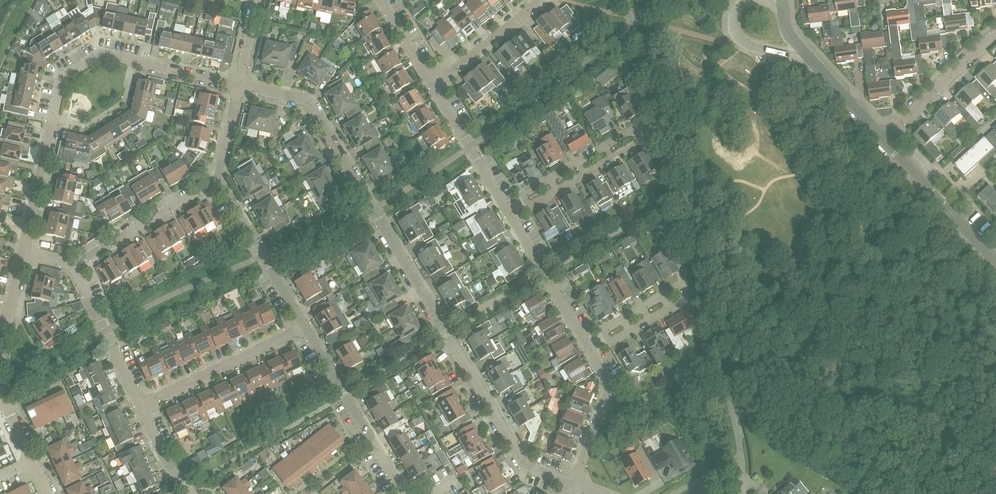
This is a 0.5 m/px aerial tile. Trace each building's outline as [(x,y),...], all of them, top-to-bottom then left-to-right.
[(72,20),(82,36),(91,30),(91,29),(96,26),(94,13),(93,7),(92,0),(87,0),(88,7),(89,10),(81,14),(78,8),(68,14),(72,20)] [(292,0),(277,0),(277,1),(283,2),(283,3),(282,3),(281,8),(279,18),(288,20),(290,9),(285,8),(286,3),(291,4),(292,2),(292,0)] [(291,4),(297,5),(297,7),(312,10),(313,3),(314,0),(292,0),(292,2),(291,4)] [(332,15),(335,0),(314,0),(313,3),(312,10),(317,11),(316,17),(321,18),(320,22),(330,24),(332,15)] [(332,15),(330,24),(337,26),(339,15),(353,18),(357,0),(356,0),(335,0),(332,15)] [(411,13),(414,17),(427,7),(421,0),(412,0),(418,7),(411,13)] [(461,10),(470,22),(471,22),(475,18),(481,25),(490,19),(485,12),(487,11),(486,10),(485,10),(477,0),(467,0),(466,0),(469,4),(461,10)] [(485,10),(486,10),(490,6),(496,14),(505,7),(500,1),(501,0),(477,0),(485,10)] [(858,8),(866,7),(865,0),(829,0),(829,4),(831,13),(837,12),(849,11),(852,28),(861,27),(858,8)] [(943,7),(943,5),(942,0),(914,0),(915,10),(917,21),(926,20),(924,6),(936,4),(939,7),(943,7)] [(972,10),(981,9),(981,8),(990,7),(989,5),(995,4),(995,0),(971,0),(972,10)] [(163,2),(161,9),(169,11),(171,4),(170,4),(163,2)] [(106,10),(93,7),(94,13),(96,26),(102,27),(102,28),(113,30),(117,13),(118,6),(108,3),(106,10)] [(829,4),(820,6),(820,7),(812,8),(812,9),(802,11),(804,25),(810,24),(823,22),(825,40),(831,39),(834,38),(833,30),(831,13),(829,4)] [(954,15),(952,4),(943,5),(943,7),(947,34),(956,32),(956,31),(964,30),(964,28),(975,27),(973,13),(966,14),(954,15)] [(454,15),(446,21),(456,34),(456,33),(460,30),(466,37),(475,30),(470,24),(472,23),(471,22),(470,22),(461,10),(459,6),(451,12),(454,15)] [(546,15),(559,31),(565,27),(570,34),(580,27),(571,16),(566,20),(557,9),(547,16),(546,15)] [(890,32),(892,45),(901,43),(898,26),(911,25),(911,24),(917,24),(917,21),(915,10),(905,11),(905,9),(896,11),(896,9),(887,11),(890,32)] [(370,35),(381,28),(380,28),(379,29),(372,17),(373,16),(370,10),(359,16),(362,22),(356,26),(364,39),(364,38),(370,35)] [(127,15),(117,13),(113,30),(123,33),(127,15)] [(149,20),(138,18),(134,35),(145,38),(147,29),(153,30),(156,14),(150,13),(149,20)] [(82,36),(72,20),(68,14),(59,20),(63,26),(72,42),(82,36)] [(134,35),(138,18),(127,15),(123,33),(134,35)] [(559,31),(546,15),(536,22),(545,33),(539,37),(549,50),(559,42),(553,36),(559,31)] [(231,28),(233,20),(221,17),(220,26),(231,28)] [(457,35),(456,33),(456,34),(446,21),(444,18),(437,24),(439,27),(431,34),(440,46),(445,42),(451,49),(460,42),(455,36),(457,35)] [(72,42),(63,26),(59,20),(50,26),(52,29),(54,32),(63,47),(72,42)] [(926,20),(917,21),(917,24),(921,55),(931,54),(930,53),(939,52),(939,50),(949,48),(947,35),(941,35),(928,37),(928,32),(926,20)] [(170,50),(174,32),(163,29),(165,23),(159,21),(155,37),(161,38),(159,47),(170,50)] [(371,59),(381,53),(391,46),(390,47),(383,35),(384,34),(381,28),(370,35),(364,38),(367,43),(363,46),(371,59)] [(52,29),(42,34),(44,38),(54,53),(63,47),(54,32),(52,29)] [(863,44),(856,44),(844,46),(842,29),(833,30),(834,38),(837,64),(846,63),(846,62),(855,61),(854,59),(858,58),(865,58),(863,44)] [(184,34),(174,32),(170,50),(180,52),(184,34)] [(524,32),(510,43),(521,58),(527,53),(532,60),(541,53),(524,32)] [(865,58),(866,67),(875,66),(873,49),(885,47),(892,46),(892,45),(890,32),(879,33),(879,32),(871,33),(871,32),(861,33),(863,44),(865,58)] [(54,53),(44,38),(42,34),(32,41),(31,46),(24,51),(28,54),(39,62),(44,58),(45,59),(54,53)] [(195,37),(184,34),(180,52),(191,54),(195,37)] [(217,34),(216,41),(212,59),(223,61),(225,53),(231,54),(234,38),(217,34)] [(274,65),(279,45),(267,43),(269,36),(262,34),(258,52),(264,54),(262,62),(264,63),(263,65),(270,67),(270,64),(274,65)] [(205,39),(195,37),(191,54),(201,57),(205,39)] [(205,39),(201,57),(212,59),(216,41),(205,39)] [(335,47),(335,48),(339,50),(340,51),(341,51),(342,50),(343,50),(344,50),(343,49),(345,48),(341,42),(335,41),(334,42),(334,44),(334,45),(334,46),(334,47),(335,47)] [(290,48),(279,45),(274,65),(278,66),(278,68),(285,70),(285,68),(286,68),(288,59),(294,60),(298,44),(293,42),(292,45),(291,45),(290,48)] [(305,77),(308,79),(319,62),(309,56),(313,50),(313,48),(304,42),(298,55),(301,57),(298,61),(303,65),(298,72),(299,73),(298,75),(304,79),(305,77)] [(507,69),(521,58),(510,43),(495,54),(507,69)] [(915,59),(903,60),(901,43),(892,45),(892,46),(892,49),(893,59),(894,63),(895,70),(896,78),(905,77),(905,76),(913,75),(913,73),(924,72),(922,55),(915,56),(915,59)] [(383,75),(401,65),(393,53),(395,52),(391,46),(381,53),(384,58),(377,62),(385,74),(383,75)] [(21,49),(21,64),(18,75),(36,79),(38,68),(39,62),(28,54),(24,51),(21,49)] [(628,68),(620,58),(595,78),(603,88),(628,68)] [(329,69),(319,62),(308,79),(312,81),(311,83),(316,87),(318,85),(319,86),(324,78),(329,82),(337,70),(331,66),(329,69)] [(554,62),(546,68),(550,74),(558,69),(554,62)] [(977,80),(986,90),(993,98),(995,101),(995,87),(993,84),(995,82),(995,62),(990,68),(989,67),(983,72),(982,72),(975,78),(977,80)] [(484,64),(474,72),(486,87),(491,83),(496,88),(506,81),(498,71),(493,76),(484,64)] [(404,71),(401,65),(383,75),(394,94),(410,84),(403,72),(404,71)] [(878,83),(875,66),(866,67),(871,101),(880,99),(880,98),(888,97),(888,95),(898,94),(896,80),(890,81),(878,83)] [(480,91),(486,87),(474,72),(464,80),(473,91),(468,95),(475,104),(485,97),(480,91)] [(34,89),(36,79),(18,75),(16,85),(34,89)] [(136,92),(154,96),(156,85),(163,87),(165,81),(149,77),(148,83),(139,81),(136,92)] [(634,105),(643,102),(636,77),(625,80),(629,95),(616,103),(626,121),(639,113),(634,105)] [(330,103),(332,106),(350,96),(343,86),(346,84),(343,78),(330,86),(334,91),(326,96),(326,97),(324,98),(328,104),(330,103)] [(993,98),(986,90),(977,80),(969,87),(968,86),(962,91),(961,91),(954,97),(956,99),(965,109),(977,122),(984,116),(972,103),(982,95),(988,102),(993,98)] [(9,95),(14,96),(31,100),(34,89),(16,85),(14,92),(10,92),(9,95)] [(195,94),(194,99),(199,100),(198,105),(216,110),(219,99),(207,96),(209,90),(196,88),(195,94)] [(409,119),(426,109),(423,103),(421,103),(414,91),(398,100),(409,119)] [(136,92),(134,102),(151,106),(154,96),(136,92)] [(29,111),(31,100),(14,96),(9,95),(8,95),(5,105),(4,105),(3,111),(19,115),(20,109),(29,111)] [(356,106),(350,96),(332,106),(334,110),(332,111),(336,117),(338,116),(338,117),(346,112),(349,117),(362,110),(358,105),(356,106)] [(607,99),(604,100),(602,97),(592,103),(595,108),(584,115),(592,129),(596,127),(601,136),(610,131),(604,122),(614,117),(609,108),(611,106),(607,99)] [(167,105),(166,110),(172,111),(175,100),(168,99),(167,105)] [(933,116),(935,118),(945,128),(956,141),(963,135),(952,122),(961,114),(965,109),(956,99),(948,106),(947,105),(941,110),(940,110),(933,116)] [(134,102),(132,111),(146,121),(151,123),(153,122),(154,115),(153,113),(148,112),(149,106),(151,107),(151,106),(134,102)] [(189,121),(201,124),(205,125),(210,120),(214,120),(216,110),(198,105),(197,111),(184,111),(182,120),(189,121)] [(248,129),(259,131),(264,111),(260,111),(260,108),(254,107),(253,109),(252,109),(250,118),(244,116),(241,130),(247,132),(248,129)] [(428,132),(439,126),(435,120),(434,121),(426,109),(409,119),(408,120),(411,125),(414,123),(418,130),(425,127),(428,132)] [(268,112),(264,111),(259,131),(271,134),(271,137),(277,138),(280,124),(274,123),(276,114),(275,114),(275,112),(268,110),(268,112)] [(349,134),(351,138),(368,128),(362,117),(365,116),(362,110),(349,117),(352,123),(345,127),(345,129),(343,130),(347,136),(349,134)] [(132,111),(124,116),(133,132),(136,137),(142,133),(140,130),(141,128),(139,125),(146,121),(132,111)] [(561,146),(566,144),(572,153),(590,143),(579,124),(565,133),(552,112),(544,117),(546,121),(561,146)] [(115,122),(124,138),(133,132),(124,116),(121,113),(116,116),(119,120),(115,122)] [(940,133),(945,128),(935,118),(928,125),(927,124),(920,129),(919,129),(912,135),(936,160),(943,154),(931,141),(940,133)] [(193,128),(190,139),(209,143),(211,132),(200,129),(201,124),(189,121),(187,127),(193,128)] [(34,127),(27,126),(9,122),(5,140),(23,144),(25,133),(32,134),(34,127)] [(115,122),(106,128),(115,143),(124,138),(115,122)] [(439,126),(428,132),(421,136),(432,154),(449,144),(446,138),(444,139),(437,127),(439,126)] [(993,129),(994,130),(986,138),(985,137),(954,165),(965,177),(979,163),(983,167),(987,163),(991,165),(995,154),(995,127),(993,129)] [(96,134),(106,149),(115,143),(106,128),(96,134)] [(375,138),(368,128),(351,138),(353,142),(351,143),(354,149),(357,147),(357,149),(365,144),(368,149),(380,142),(377,136),(375,138)] [(74,160),(79,137),(68,134),(66,143),(61,142),(57,158),(63,159),(65,152),(75,154),(74,160)] [(96,134),(88,139),(91,156),(105,147),(106,149),(96,134)] [(547,168),(560,160),(565,157),(551,134),(542,140),(546,146),(537,151),(547,168)] [(288,148),(294,158),(312,147),(310,144),(312,143),(308,137),(306,138),(305,137),(298,141),(295,136),(282,143),(286,149),(288,148)] [(92,164),(91,156),(88,139),(79,137),(74,160),(92,164)] [(209,143),(190,139),(189,144),(182,143),(177,149),(184,155),(194,162),(201,153),(206,154),(209,143)] [(30,145),(23,144),(5,140),(1,157),(19,161),(21,150),(28,152),(30,145)] [(368,166),(370,170),(387,159),(381,149),(384,148),(380,142),(368,149),(371,155),(363,159),(364,160),(362,162),(366,167),(368,166)] [(953,161),(965,150),(962,146),(950,157),(953,161)] [(314,151),(312,147),(294,158),(300,168),(298,170),(301,175),(313,168),(310,163),(318,158),(317,157),(319,156),(316,150),(314,151)] [(628,162),(635,173),(642,185),(651,180),(647,174),(655,169),(645,152),(628,162)] [(180,160),(171,165),(180,181),(190,176),(187,171),(194,162),(184,155),(180,160)] [(510,172),(517,184),(533,174),(530,169),(535,166),(529,155),(518,161),(520,165),(510,172)] [(1,157),(0,157),(0,175),(8,177),(11,166),(17,168),(19,161),(1,157)] [(393,170),(387,159),(370,170),(372,173),(370,175),(373,181),(375,179),(376,180),(384,176),(387,181),(399,174),(396,168),(393,170)] [(240,184),(242,188),(259,177),(253,167),(256,165),(252,160),(240,167),(243,172),(235,177),(236,178),(234,179),(237,185),(240,184)] [(171,187),(180,181),(171,165),(161,171),(155,161),(150,164),(153,169),(160,180),(165,177),(171,187)] [(624,164),(607,174),(613,184),(609,187),(613,193),(617,191),(626,186),(631,182),(634,181),(624,164)] [(307,179),(313,190),(331,179),(329,176),(331,174),(327,169),(325,170),(324,169),(317,173),(313,168),(301,175),(304,181),(307,179)] [(138,177),(141,182),(151,199),(161,193),(155,183),(160,180),(153,169),(148,172),(147,171),(138,177)] [(4,195),(7,184),(13,185),(15,179),(8,177),(0,175),(0,194),(4,195)] [(83,180),(71,177),(70,183),(58,180),(56,191),(74,195),(76,189),(81,190),(83,180)] [(151,199),(141,182),(138,177),(129,182),(129,183),(124,186),(130,197),(136,194),(141,204),(151,199)] [(265,188),(259,177),(242,188),(244,191),(242,193),(245,198),(247,197),(248,198),(256,194),(259,199),(271,192),(268,186),(265,188)] [(458,178),(446,186),(456,203),(463,198),(478,189),(472,179),(462,186),(458,178)] [(333,183),(331,179),(313,190),(319,200),(317,202),(323,213),(338,205),(335,201),(332,200),(329,195),(337,190),(336,189),(338,188),(335,182),(333,183)] [(593,198),(587,202),(591,209),(597,205),(599,207),(615,198),(613,193),(609,187),(607,184),(602,187),(601,185),(597,180),(587,186),(593,198)] [(990,185),(979,196),(995,215),(995,192),(990,185)] [(122,194),(112,200),(122,216),(131,210),(125,200),(130,197),(124,186),(119,190),(122,194)] [(474,206),(484,199),(478,189),(463,198),(466,203),(461,206),(467,217),(477,211),(474,206)] [(65,204),(63,210),(76,213),(78,202),(73,201),(74,195),(56,191),(53,202),(65,204)] [(258,216),(261,220),(278,209),(272,199),(274,197),(271,192),(259,199),(262,204),(254,209),(255,210),(253,211),(256,217),(258,216)] [(2,205),(3,201),(9,203),(11,196),(4,195),(0,194),(0,212),(2,205)] [(564,200),(562,201),(570,216),(575,224),(581,220),(593,213),(585,199),(579,203),(577,199),(574,194),(568,197),(564,200)] [(112,222),(122,216),(112,200),(109,195),(95,204),(101,215),(106,212),(112,222)] [(217,228),(223,225),(210,204),(201,209),(199,206),(193,210),(204,228),(214,223),(217,228)] [(404,233),(420,224),(425,221),(419,211),(422,209),(419,204),(406,211),(409,217),(399,223),(404,233)] [(556,220),(551,212),(549,208),(536,216),(546,232),(554,227),(559,235),(571,229),(563,216),(556,220)] [(284,219),(278,209),(261,220),(263,223),(261,224),(264,230),(266,229),(267,230),(275,226),(278,231),(290,223),(287,218),(284,219)] [(76,213),(63,210),(62,216),(51,213),(48,224),(67,228),(72,229),(74,230),(75,224),(73,224),(75,217),(83,218),(83,215),(76,213)] [(204,228),(193,210),(187,214),(189,216),(180,221),(188,235),(193,232),(194,234),(204,228)] [(469,227),(475,237),(483,232),(498,223),(492,213),(482,219),(479,213),(465,221),(469,227)] [(670,248),(666,250),(652,259),(665,279),(679,271),(675,265),(683,260),(679,246),(671,213),(663,218),(670,248)] [(597,221),(590,226),(592,231),(600,226),(597,221)] [(167,226),(161,229),(172,248),(182,242),(180,239),(185,236),(177,223),(168,228),(167,226)] [(498,223),(483,232),(475,237),(474,237),(476,241),(480,241),(481,240),(487,250),(497,244),(494,239),(504,233),(498,223)] [(72,229),(67,228),(48,224),(46,235),(57,237),(56,243),(68,246),(72,229)] [(422,229),(420,224),(404,233),(410,243),(421,237),(424,242),(434,237),(428,226),(422,229)] [(437,229),(440,235),(447,231),(444,226),(437,229)] [(165,259),(162,254),(172,248),(161,229),(155,233),(156,235),(147,241),(155,254),(157,253),(162,261),(165,259)] [(634,236),(628,239),(631,245),(637,242),(634,236)] [(418,256),(424,266),(439,258),(444,255),(435,239),(426,245),(429,250),(418,256)] [(134,245),(128,249),(139,267),(149,261),(148,259),(153,256),(145,242),(136,248),(134,245)] [(358,264),(376,254),(373,250),(376,249),(372,243),(370,244),(369,243),(362,248),(358,242),(346,249),(349,255),(352,254),(358,264)] [(498,268),(503,265),(518,256),(512,246),(502,252),(498,247),(489,253),(494,262),(498,268)] [(139,267),(128,249),(122,252),(124,255),(115,260),(123,273),(128,270),(129,273),(138,268),(139,267)] [(336,257),(337,254),(335,249),(328,252),(332,259),(336,257)] [(376,254),(358,264),(364,274),(361,276),(365,282),(377,274),(374,269),(382,264),(381,263),(383,262),(380,256),(378,257),(376,254)] [(439,258),(424,266),(430,276),(441,270),(444,276),(454,270),(450,264),(450,265),(444,255),(439,258)] [(498,268),(507,283),(517,278),(514,272),(524,266),(518,256),(503,265),(498,268)] [(110,281),(111,284),(122,277),(111,259),(104,263),(106,265),(97,271),(105,284),(110,281)] [(654,286),(652,283),(658,279),(647,260),(635,267),(639,272),(633,276),(642,293),(654,286)] [(295,282),(301,292),(316,283),(311,274),(319,269),(316,263),(305,270),(308,275),(295,282)] [(616,281),(609,285),(620,303),(632,297),(629,292),(629,290),(634,287),(631,281),(627,274),(621,265),(614,269),(617,274),(616,274),(616,281)] [(36,277),(34,287),(52,292),(54,286),(59,287),(63,271),(50,269),(48,279),(36,277)] [(579,275),(575,270),(567,275),(570,281),(579,275)] [(444,300),(459,291),(464,288),(455,272),(445,278),(449,284),(438,290),(444,300)] [(371,286),(377,296),(394,286),(392,282),(394,281),(391,275),(389,276),(388,275),(380,280),(377,274),(365,282),(368,287),(371,286)] [(325,278),(316,283),(301,292),(306,302),(313,298),(316,303),(333,293),(325,278)] [(615,306),(613,301),(603,285),(591,292),(594,297),(593,297),(593,299),(593,301),(588,304),(599,321),(612,313),(609,309),(615,306)] [(396,289),(394,286),(377,296),(383,306),(380,308),(384,314),(396,306),(393,301),(401,296),(400,295),(402,294),(398,288),(396,289)] [(52,292),(34,287),(31,298),(37,300),(38,310),(50,309),(50,303),(52,292)] [(466,287),(464,288),(459,291),(444,300),(450,310),(461,304),(464,309),(475,302),(466,287)] [(539,291),(535,294),(524,300),(531,313),(524,317),(528,323),(531,321),(532,323),(551,312),(541,295),(539,291)] [(317,316),(315,317),(321,327),(337,318),(343,314),(337,305),(339,303),(336,298),(330,302),(327,303),(325,304),(328,310),(317,316)] [(252,313),(259,328),(275,320),(268,305),(258,310),(255,303),(248,306),(251,313),(252,313)] [(389,318),(396,328),(413,318),(411,314),(413,313),(410,307),(407,308),(407,307),(399,311),(396,306),(384,314),(387,319),(389,318)] [(39,335),(55,325),(59,322),(53,313),(51,315),(50,309),(38,310),(39,322),(33,326),(39,335)] [(508,310),(502,313),(507,322),(513,318),(508,310)] [(667,322),(670,328),(675,336),(696,324),(687,310),(667,322)] [(252,313),(251,313),(242,317),(239,311),(232,314),(233,315),(235,320),(236,320),(243,335),(259,328),(252,313)] [(220,328),(227,343),(243,335),(236,320),(235,320),(233,315),(223,320),(223,318),(216,321),(219,328),(220,328)] [(540,348),(560,336),(556,329),(560,327),(554,317),(539,326),(544,334),(535,339),(540,348)] [(337,318),(321,327),(327,336),(333,333),(336,338),(342,334),(348,331),(344,326),(342,327),(337,318)] [(415,321),(413,318),(396,328),(402,338),(399,340),(402,346),(415,338),(412,333),(419,328),(419,327),(421,326),(417,320),(415,321)] [(474,351),(489,342),(486,337),(491,334),(488,329),(492,327),(489,321),(475,329),(479,334),(468,341),(474,351)] [(61,334),(55,325),(39,335),(46,344),(47,343),(51,348),(69,336),(65,331),(61,334)] [(220,328),(219,328),(210,332),(207,326),(200,329),(204,335),(211,350),(227,343),(220,328)] [(659,327),(654,330),(653,328),(647,332),(648,333),(643,337),(649,348),(658,343),(660,348),(668,343),(665,338),(666,338),(659,327)] [(185,336),(185,338),(188,343),(195,358),(211,350),(204,335),(194,340),(191,333),(185,336)] [(349,344),(336,352),(342,362),(357,352),(352,343),(357,340),(360,338),(357,333),(346,339),(349,344)] [(550,362),(554,369),(574,358),(570,351),(573,349),(565,334),(549,343),(558,357),(550,362)] [(185,338),(176,342),(175,341),(169,344),(169,345),(172,350),(179,366),(195,358),(188,343),(185,338)] [(679,338),(672,342),(678,353),(685,349),(679,338)] [(505,353),(502,347),(499,343),(495,346),(492,340),(489,342),(474,351),(480,361),(491,354),(494,360),(505,353)] [(172,350),(169,345),(160,349),(159,348),(153,351),(156,358),(163,373),(179,366),(172,350)] [(518,355),(524,351),(521,346),(515,350),(518,355)] [(653,365),(647,355),(646,353),(637,358),(631,347),(619,354),(630,373),(633,371),(640,373),(653,365)] [(654,351),(647,355),(653,365),(654,367),(661,363),(654,351)] [(285,375),(288,381),(295,378),(292,372),(302,367),(294,352),(278,359),(285,375)] [(357,352),(342,362),(347,371),(354,367),(357,372),(368,366),(365,361),(363,362),(357,352)] [(414,365),(423,381),(439,371),(434,362),(437,361),(433,354),(414,365)] [(156,358),(146,362),(143,356),(137,359),(147,381),(163,373),(156,358)] [(494,384),(509,375),(506,370),(511,367),(505,357),(495,362),(499,368),(488,374),(494,384)] [(278,385),(288,381),(285,375),(278,359),(262,367),(273,389),(279,386),(278,385)] [(89,379),(105,371),(101,361),(95,364),(93,360),(80,368),(81,371),(79,372),(84,381),(89,379)] [(590,377),(580,360),(564,369),(570,378),(568,380),(571,386),(575,386),(590,377)] [(266,392),(273,389),(262,367),(246,374),(254,390),(263,385),(266,392)] [(536,371),(540,377),(546,374),(542,368),(536,371)] [(89,379),(94,388),(109,381),(105,372),(106,371),(105,371),(89,379)] [(444,380),(439,371),(423,381),(432,396),(451,385),(447,378),(444,380)] [(257,396),(254,390),(246,374),(230,382),(238,397),(247,393),(250,399),(257,396)] [(523,387),(520,382),(517,378),(515,379),(512,374),(509,375),(494,384),(500,394),(510,388),(514,393),(523,387)] [(549,380),(546,374),(540,377),(544,383),(549,380)] [(114,390),(113,390),(109,381),(94,388),(90,390),(88,391),(93,400),(114,390)] [(230,382),(214,389),(222,405),(232,400),(235,407),(241,404),(238,397),(230,382)] [(376,398),(366,403),(372,413),(388,403),(392,401),(386,392),(388,390),(384,383),(372,390),(376,398)] [(79,395),(80,395),(81,394),(78,386),(70,390),(74,398),(75,397),(79,395)] [(225,411),(222,405),(214,389),(199,397),(206,412),(216,408),(219,414),(225,411)] [(453,389),(431,402),(435,409),(440,408),(444,415),(459,406),(454,397),(457,395),(453,389)] [(592,396),(576,389),(572,400),(569,399),(566,407),(585,414),(592,396)] [(63,390),(54,394),(64,416),(73,412),(63,390)] [(116,394),(114,390),(93,400),(99,414),(114,407),(112,403),(116,401),(113,396),(116,394)] [(508,407),(514,417),(529,408),(526,404),(531,401),(525,390),(515,396),(518,401),(508,407)] [(646,393),(641,396),(645,403),(650,400),(646,393)] [(43,395),(55,421),(64,416),(54,394),(48,397),(46,394),(43,395)] [(41,400),(35,403),(45,425),(55,421),(43,395),(39,397),(41,400)] [(284,396),(278,399),(281,405),(287,403),(284,396)] [(199,397),(183,404),(190,420),(200,415),(203,422),(209,419),(206,412),(199,397)] [(547,410),(552,412),(555,403),(550,401),(547,410)] [(36,429),(45,425),(35,403),(25,407),(36,429)] [(388,403),(372,413),(378,422),(393,413),(388,403)] [(193,426),(190,420),(183,404),(166,412),(177,434),(193,426)] [(444,415),(440,417),(444,425),(447,426),(449,425),(453,430),(471,419),(468,413),(464,415),(459,406),(444,415)] [(106,428),(112,426),(128,418),(126,414),(123,415),(120,410),(116,412),(114,407),(99,414),(106,428)] [(532,413),(529,408),(514,417),(520,427),(527,423),(532,431),(528,441),(534,444),(542,423),(536,413),(534,412),(532,413)] [(85,421),(91,418),(89,414),(88,411),(81,414),(85,421)] [(383,432),(395,424),(398,429),(404,426),(408,424),(405,419),(399,422),(393,413),(378,422),(383,432)] [(576,438),(583,419),(566,413),(559,431),(576,438)] [(88,427),(94,423),(92,418),(85,421),(88,427)] [(128,418),(112,426),(106,428),(110,437),(116,435),(129,429),(125,420),(128,418)] [(455,434),(464,450),(480,440),(474,432),(477,430),(474,423),(455,434)] [(323,429),(338,449),(344,443),(329,424),(323,429)] [(129,429),(116,435),(110,437),(117,452),(134,444),(132,440),(134,439),(131,433),(134,432),(132,427),(129,429)] [(331,454),(338,449),(323,429),(313,437),(330,459),(333,457),(331,454)] [(389,442),(395,451),(411,442),(405,432),(389,442)] [(643,443),(649,439),(645,433),(639,436),(643,443)] [(327,461),(330,459),(313,437),(305,443),(320,463),(325,459),(327,461)] [(550,455),(563,460),(566,452),(569,454),(574,443),(557,437),(550,455)] [(292,443),(289,439),(281,445),(284,449),(292,443)] [(485,449),(480,440),(464,450),(458,453),(463,461),(469,458),(473,465),(492,454),(488,448),(485,449)] [(52,459),(73,448),(79,446),(78,442),(66,447),(63,441),(47,449),(52,459)] [(411,442),(395,451),(401,461),(416,451),(411,442)] [(682,466),(685,470),(695,464),(695,463),(693,465),(689,459),(690,458),(687,454),(687,455),(679,442),(652,457),(659,470),(672,463),(675,470),(682,466)] [(320,463),(305,443),(297,450),(314,472),(317,469),(315,466),(320,463)] [(632,450),(628,443),(623,446),(627,453),(632,450)] [(126,465),(130,463),(129,463),(145,456),(141,446),(136,448),(134,444),(117,452),(124,466),(126,465)] [(56,468),(72,460),(69,455),(75,452),(73,448),(52,459),(56,468)] [(197,453),(197,455),(201,461),(208,457),(204,449),(197,453)] [(265,449),(259,454),(264,461),(271,456),(265,449)] [(449,459),(456,455),(453,449),(446,453),(449,459)] [(311,474),(314,472),(297,450),(289,456),(304,475),(309,471),(311,474)] [(406,470),(422,461),(416,451),(401,461),(406,470)] [(622,462),(625,467),(632,480),(636,486),(651,477),(637,453),(629,457),(622,462)] [(130,475),(134,473),(149,466),(145,456),(146,456),(145,456),(129,463),(130,463),(126,465),(130,475)] [(299,479),(304,475),(289,456),(281,462),(298,484),(301,482),(299,479)] [(475,468),(484,484),(500,475),(495,466),(498,464),(494,458),(475,468)] [(56,468),(60,477),(82,467),(80,463),(75,466),(72,460),(56,468)] [(427,470),(422,461),(406,470),(412,479),(427,470)] [(298,484),(281,462),(272,469),(288,488),(293,484),(295,487),(298,484)] [(149,466),(134,473),(130,475),(134,484),(154,475),(154,474),(153,475),(149,466)] [(82,467),(60,477),(65,487),(81,479),(78,473),(84,470),(82,467)] [(259,473),(265,480),(271,476),(265,469),(259,473)] [(361,479),(355,471),(341,482),(345,487),(337,493),(339,493),(342,493),(361,479)] [(227,493),(233,493),(248,482),(255,477),(252,473),(241,483),(237,478),(223,489),(227,493)] [(154,475),(134,484),(139,493),(151,493),(156,491),(154,487),(159,484),(154,475)] [(508,482),(505,484),(500,475),(484,484),(490,493),(506,493),(505,492),(512,488),(508,482)] [(805,489),(793,478),(778,493),(801,493),(805,489)] [(368,487),(361,479),(342,493),(349,493),(350,493),(359,493),(368,487)] [(233,493),(249,493),(246,489),(251,485),(248,482),(233,493)] [(68,493),(83,493),(93,490),(91,486),(85,489),(83,483),(66,490),(68,493)] [(99,489),(102,493),(108,493),(115,491),(112,484),(99,489)] [(27,485),(9,493),(32,493),(27,485)]
